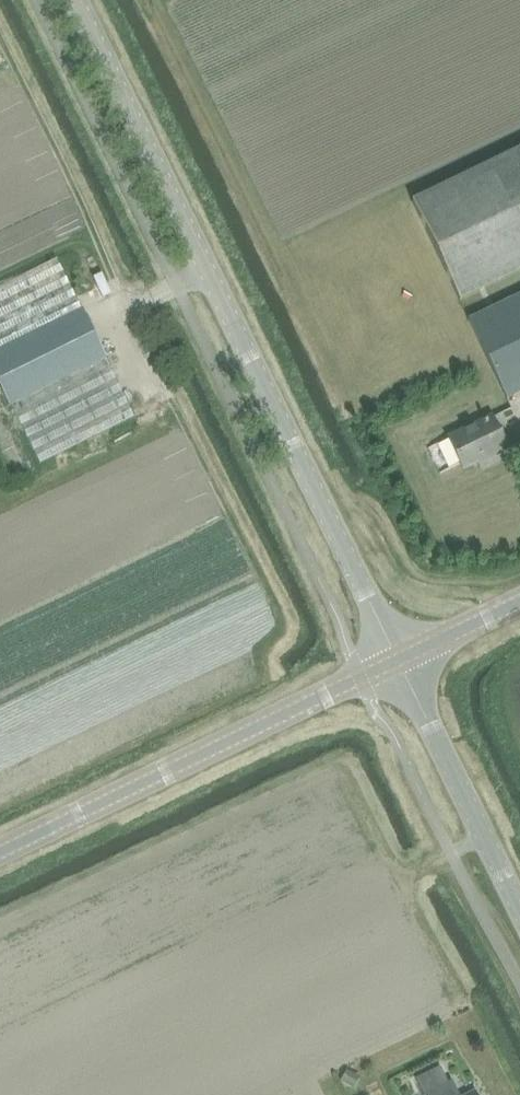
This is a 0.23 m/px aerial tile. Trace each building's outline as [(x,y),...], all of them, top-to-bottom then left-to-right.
[(412,202),(459,300),(519,271),(519,149),(412,202)] [(0,287),(0,348),(81,308),(57,258),(0,287)] [(507,399),(519,393),(519,294),(468,319),(507,399)] [(0,350),(0,384),(10,404),(105,358),(81,310),(0,350)] [(39,464),(134,417),(109,366),(14,413),(39,464)] [(487,459),(507,449),(492,418),(448,439),(462,468),(486,457),(487,459)] [(453,1081),(425,1094),(460,1094),(453,1081)]
